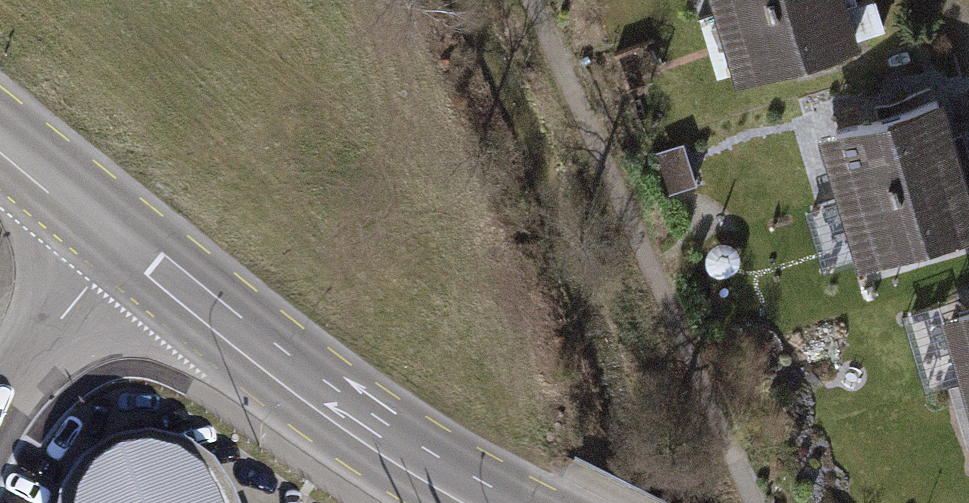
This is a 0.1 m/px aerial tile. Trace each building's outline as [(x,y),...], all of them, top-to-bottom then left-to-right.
[(716,8),(736,73),(861,35),(850,0),(742,0),(716,8)] [(960,156),(940,90),(820,126),(829,156),(814,160),(825,196),(960,156)] [(683,140),(659,147),(671,186),(695,179),(683,140)] [(840,192),(860,257),(968,225),(968,184),(960,156),(840,192)] [(943,310),(962,375),(968,373),(968,302),(943,310)] [(949,380),(968,445),(968,373),(949,380)] [(215,482),(194,461),(164,446),(120,449),(94,463),(73,484),(66,502),(223,502),(215,482)]
